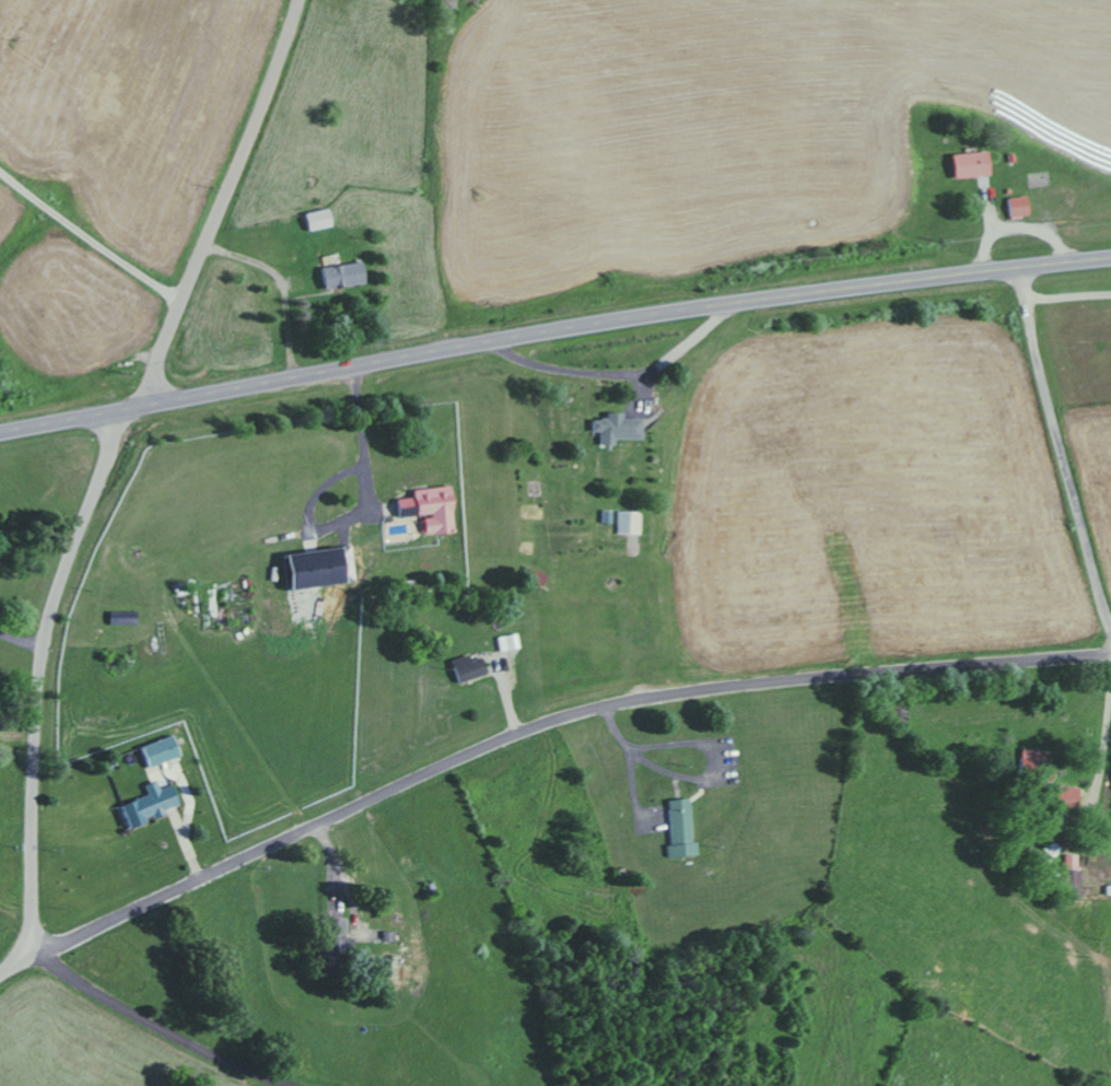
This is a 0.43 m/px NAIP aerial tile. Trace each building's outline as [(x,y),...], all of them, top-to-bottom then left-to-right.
[(991,175),(989,151),(952,155),(954,178),(991,175)] [(1012,218),(1031,215),(1027,195),(1008,198),(1012,218)] [(309,231),(333,225),(329,208),(304,214),(309,231)] [(363,261),(340,264),(339,254),(326,256),(327,267),(320,268),(323,290),(365,286),(363,261)] [(622,413),(605,413),(605,420),(591,419),(591,432),(600,432),(600,445),(614,445),(614,439),(641,439),(641,419),(622,418),(622,413)] [(619,534),(642,534),(642,512),(619,511),(619,534)] [(356,581),(351,546),(282,555),(287,591),(356,581)] [(501,651),(520,649),(519,634),(499,636),(501,651)] [(459,683),(488,674),(481,652),(452,662),(459,683)] [(141,746),(147,767),(180,758),(174,736),(141,746)] [(1019,772),(1047,774),(1048,751),(1020,750),(1019,772)] [(121,805),(128,829),(146,823),(145,818),(178,807),(171,787),(159,791),(156,781),(143,785),(147,796),(121,805)] [(1077,788),(1056,785),(1053,807),(1074,810),(1077,788)] [(700,854),(698,842),(693,843),(687,798),(666,801),(672,845),(667,846),(669,858),(700,854)] [(1078,855),(1065,855),(1065,870),(1078,870),(1078,855)] [(1080,871),(1060,872),(1062,900),(1081,900),(1080,871)]
